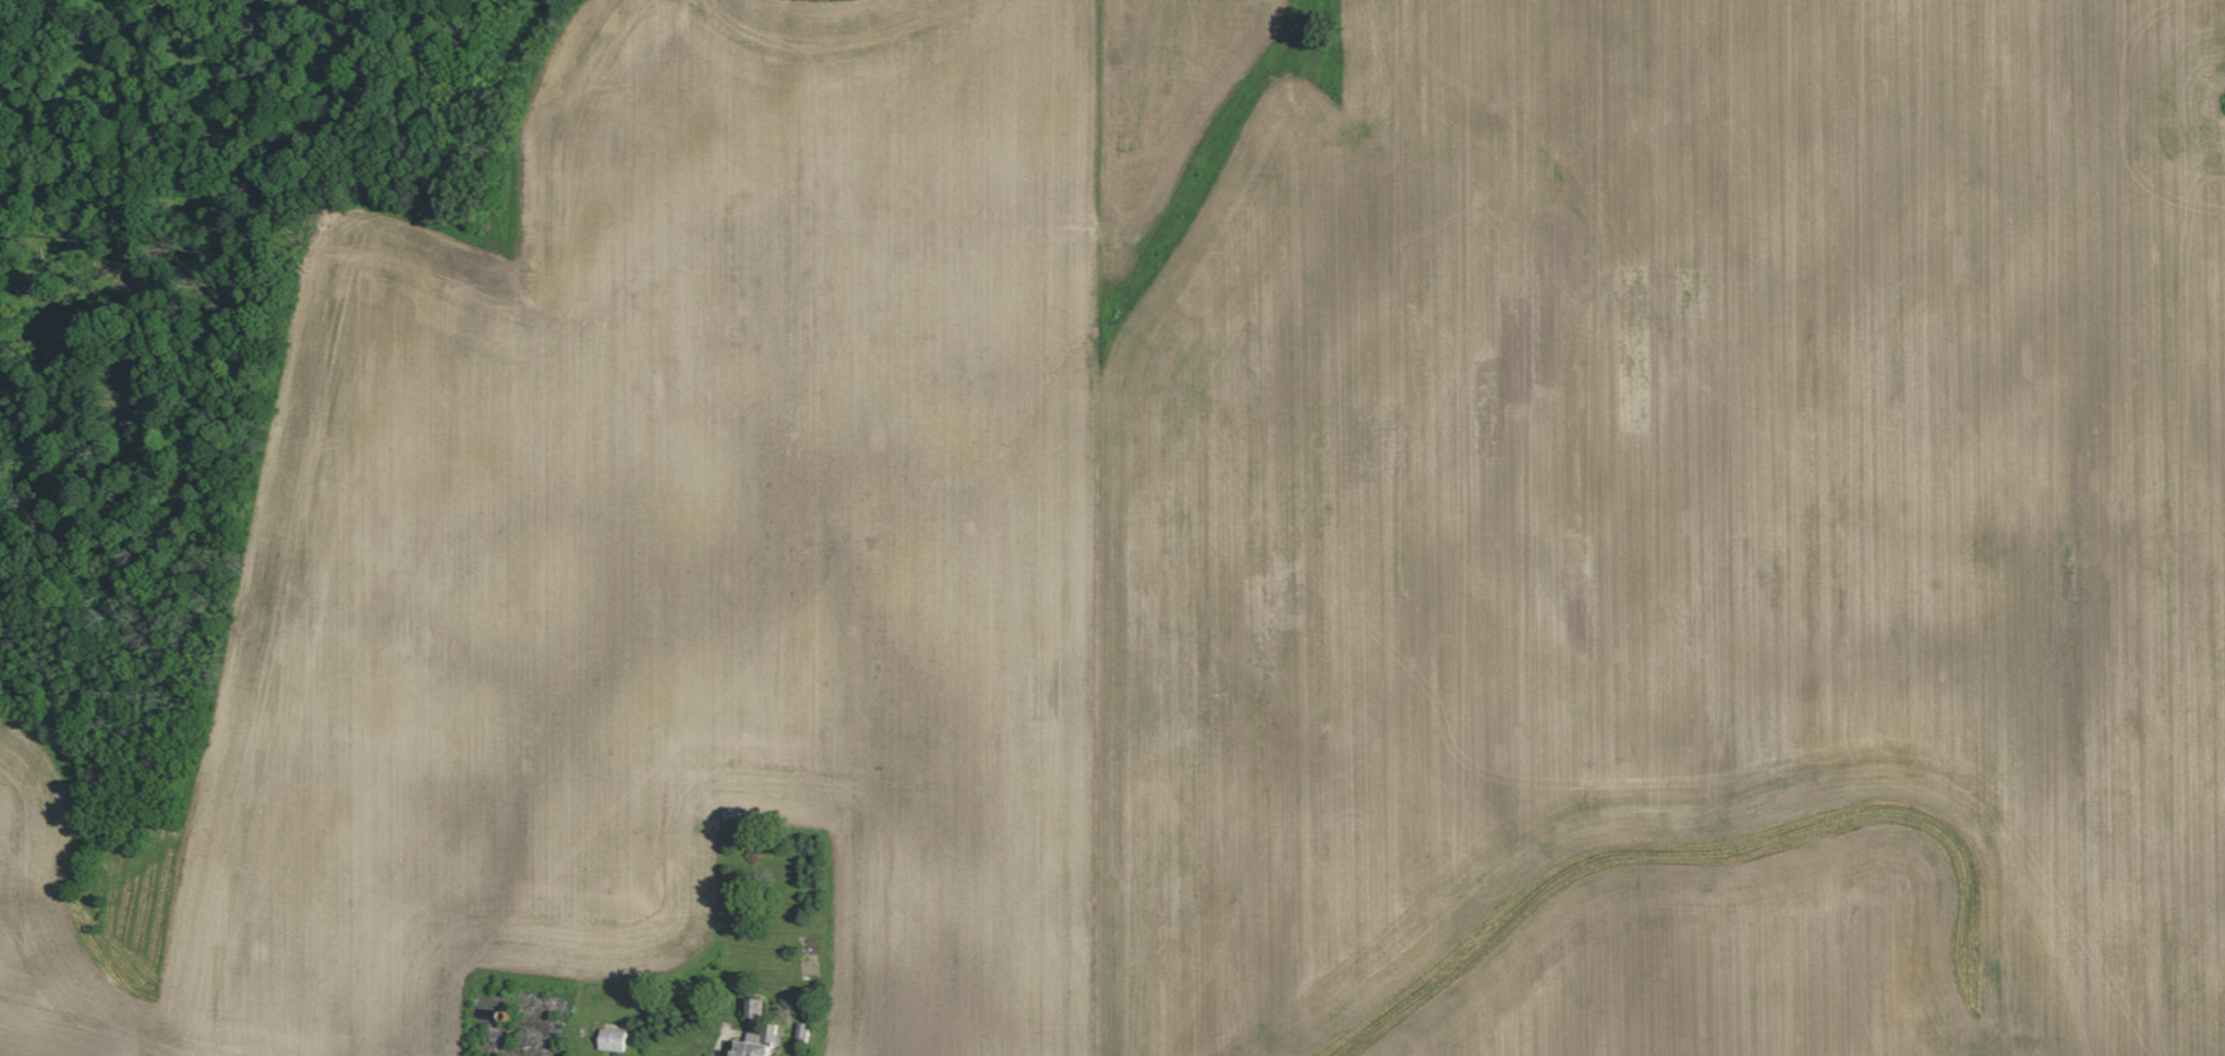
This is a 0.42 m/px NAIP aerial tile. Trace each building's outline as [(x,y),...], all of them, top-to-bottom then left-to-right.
[(757,997),(742,997),(742,1017),(757,1017),(757,997)] [(764,1046),(778,1047),(779,1033),(774,1033),(775,1023),(764,1022),(763,1033),(744,1031),(744,1041),(728,1039),(727,1055),(763,1055),(764,1046)] [(624,1029),(596,1029),(596,1050),(623,1051),(624,1029)]
